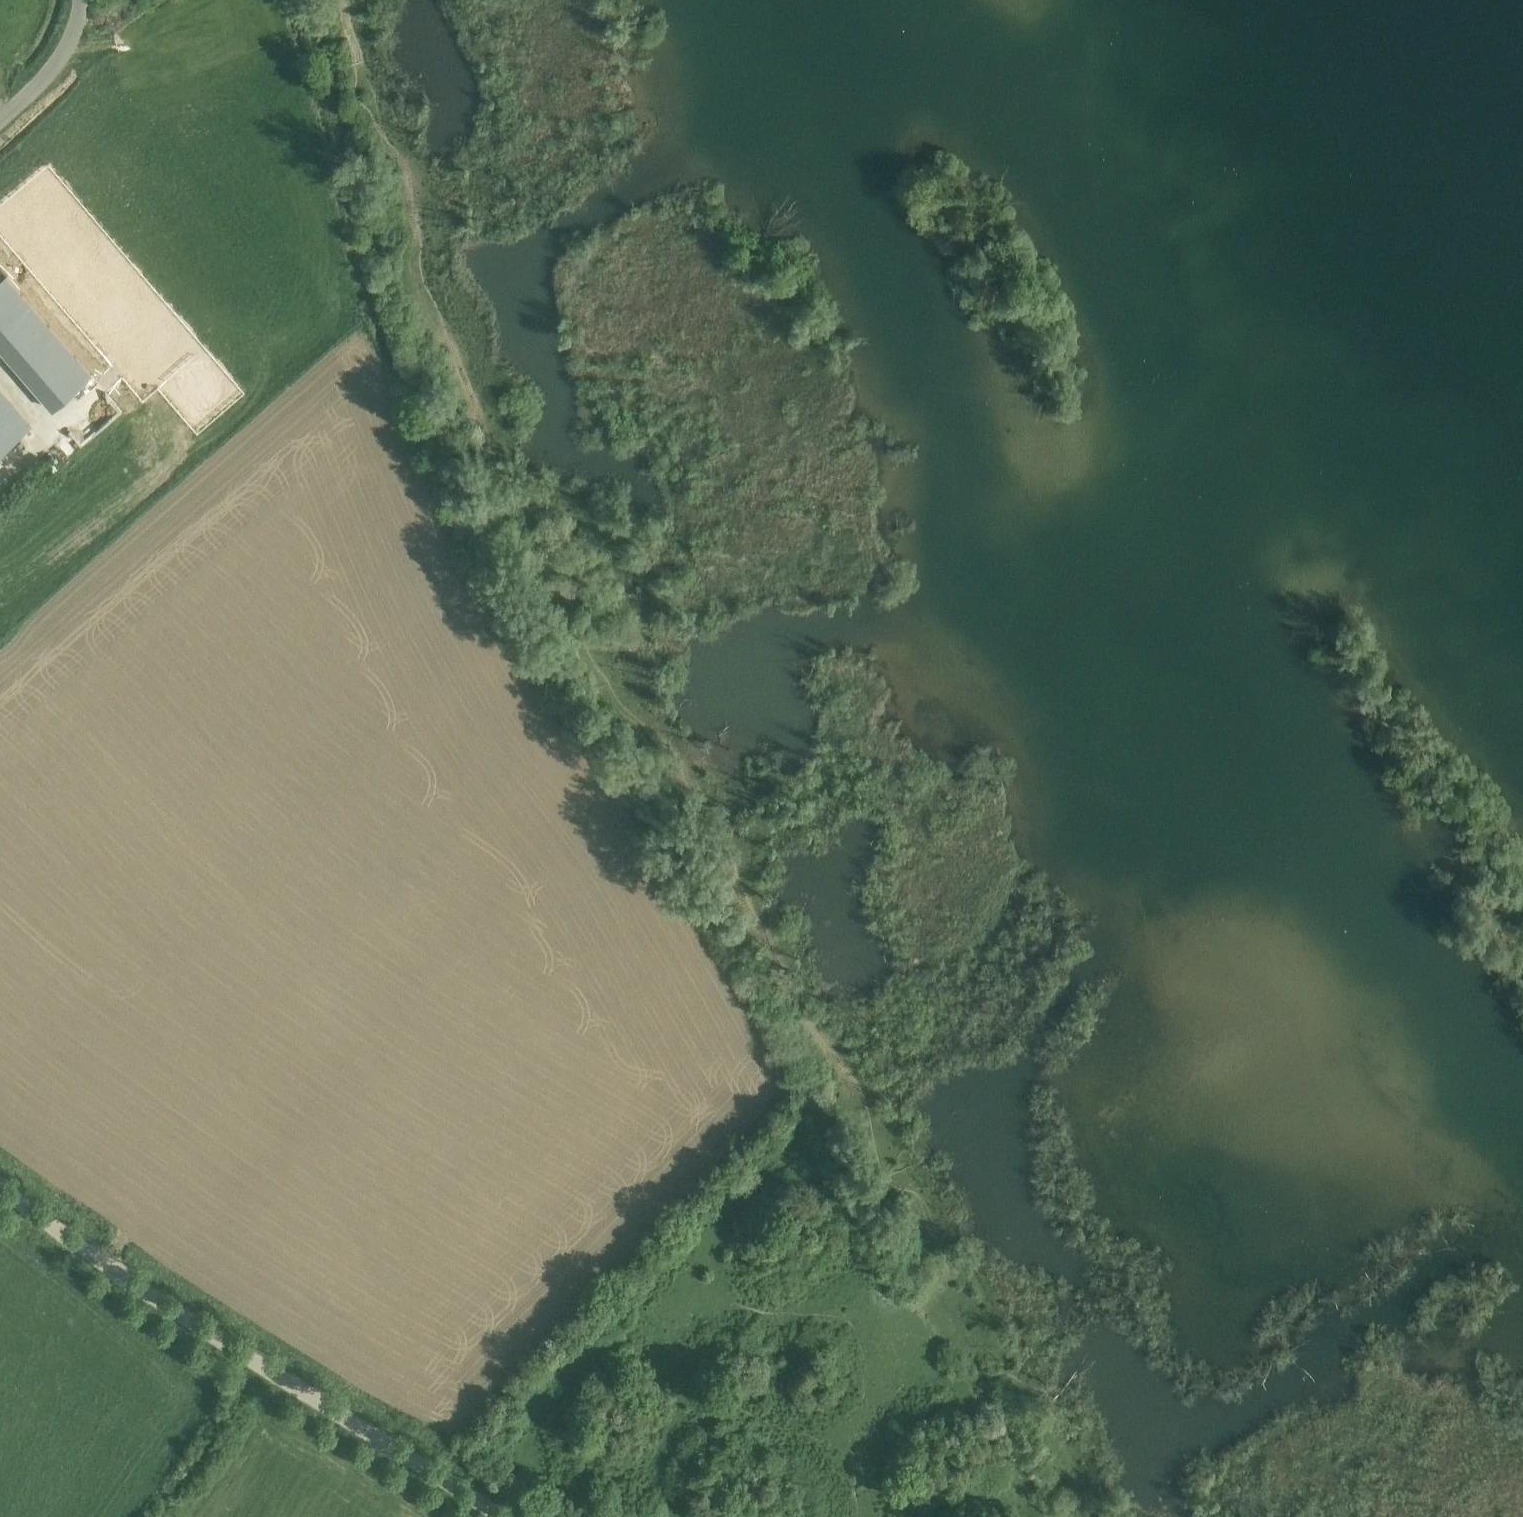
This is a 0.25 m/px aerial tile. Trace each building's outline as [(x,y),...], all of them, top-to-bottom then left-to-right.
[(92,375),(7,276),(0,281),(0,348),(52,409),(92,375)] [(0,391),(0,452),(30,426),(0,391)]
